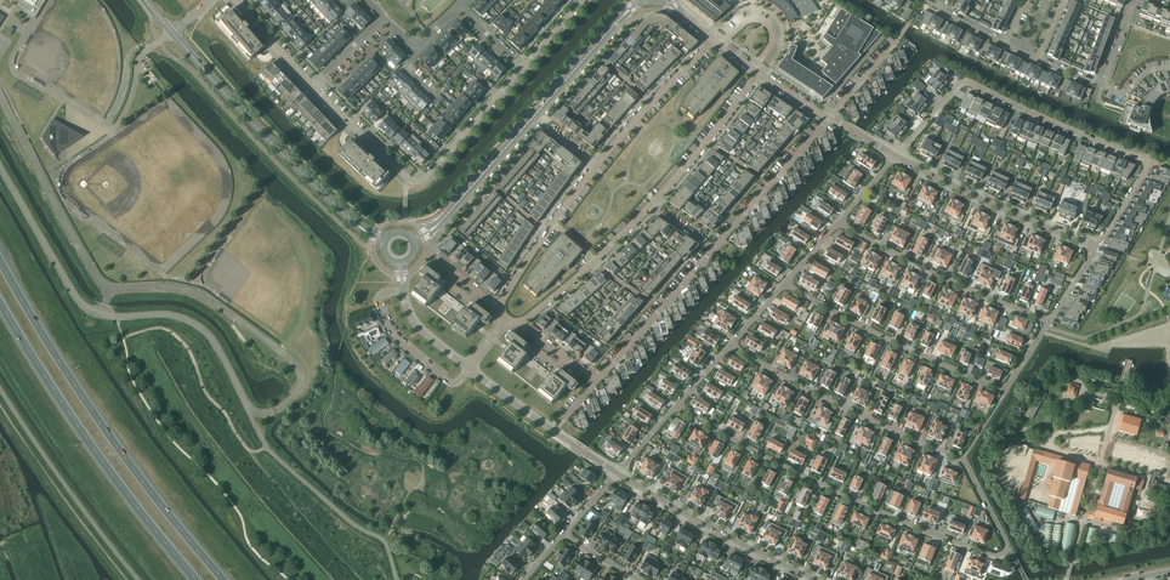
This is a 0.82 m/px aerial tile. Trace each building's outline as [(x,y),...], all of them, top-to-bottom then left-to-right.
[(21,1),(19,0),(15,7),(35,18),(46,0),(21,0),(21,1)] [(275,0),(266,0),(262,4),(266,8),(275,0)] [(279,5),(275,0),(266,8),(270,13),(279,5)] [(330,0),(323,0),(316,7),(321,13),(332,2),(330,0)] [(483,0),(481,0),(477,3),(486,12),(491,7),(483,0)] [(552,0),(548,0),(545,3),(555,11),(559,6),(552,0)] [(685,0),(686,1),(714,23),(730,8),(729,7),(728,6),(723,1),(717,7),(715,5),(713,4),(708,0),(685,0)] [(763,1),(762,1),(765,2),(768,3),(771,5),(774,6),(777,8),(779,11),(782,13),(784,16),(786,19),(787,22),(789,25),(795,22),(794,19),(817,11),(813,5),(810,0),(763,0),(763,1)] [(893,7),(898,10),(902,12),(899,18),(906,22),(913,11),(909,8),(912,3),(908,0),(903,0),(897,0),(893,7)] [(959,3),(969,8),(969,9),(973,2),(969,0),(960,0),(959,3)] [(337,7),(332,2),(321,13),(325,18),(337,7)] [(959,3),(958,2),(955,8),(958,10),(957,12),(965,16),(969,9),(969,8),(959,3)] [(1006,2),(1003,8),(1012,12),(1015,6),(1006,2)] [(1072,2),(1069,8),(1078,12),(1081,6),(1072,2)] [(287,8),(282,3),(279,5),(270,13),(275,19),(287,8)] [(473,8),(481,17),(486,12),(477,3),(473,8)] [(541,8),(550,16),(555,11),(545,3),(541,8)] [(244,24),(226,4),(210,17),(248,61),(256,54),(264,48),(248,29),(249,28),(245,23),(244,24)] [(1139,14),(1146,17),(1150,6),(1147,4),(1147,5),(1147,6),(1143,4),(1139,14)] [(360,10),(355,5),(345,14),(350,20),(360,10)] [(1146,17),(1153,19),(1157,10),(1153,8),(1153,7),(1154,7),(1150,6),(1146,17)] [(342,13),(337,7),(325,18),(330,24),(342,13)] [(292,14),(287,8),(275,19),(280,24),(289,16),(292,14)] [(550,16),(541,8),(537,12),(546,20),(550,16)] [(1003,8),(1000,14),(1009,18),(1012,12),(1003,8)] [(1069,8),(1066,15),(1075,18),(1078,12),(1069,8)] [(832,47),(821,61),(827,66),(822,73),(824,75),(827,77),(836,85),(861,56),(881,34),(841,9),(823,39),(832,47)] [(1153,19),(1160,22),(1164,11),(1161,9),(1161,10),(1160,11),(1157,10),(1153,19)] [(365,16),(360,10),(350,20),(353,18),(357,23),(365,16)] [(926,27),(931,29),(937,19),(933,17),(934,15),(926,10),(923,16),(918,14),(912,25),(919,29),(923,24),(927,26),(926,27)] [(1166,27),(1169,16),(1169,14),(1167,13),(1167,12),(1164,11),(1160,22),(1159,24),(1166,27)] [(532,17),(541,25),(546,20),(537,12),(532,17)] [(1000,14),(997,20),(1006,24),(1009,18),(1000,14)] [(645,20),(644,21),(652,28),(653,28),(653,27),(654,27),(654,26),(655,26),(656,26),(657,26),(658,26),(660,26),(661,26),(662,27),(663,27),(666,30),(672,22),(669,20),(668,19),(667,18),(665,17),(664,16),(663,16),(661,16),(659,15),(658,15),(656,15),(655,16),(653,16),(652,16),(650,17),(649,18),(648,18),(646,19),(645,20)] [(1066,15),(1063,21),(1072,25),(1075,18),(1066,15)] [(289,16),(280,24),(284,29),(293,21),(289,16)] [(370,21),(365,16),(357,23),(363,29),(366,27),(366,26),(370,21)] [(498,29),(506,20),(501,16),(493,25),(498,29)] [(1106,16),(1103,23),(1112,26),(1114,19),(1106,16)] [(541,25),(532,17),(528,22),(537,30),(541,25)] [(937,31),(941,34),(948,22),(942,20),(941,22),(937,19),(931,29),(936,32),(937,31)] [(506,20),(498,29),(503,34),(511,25),(506,20)] [(997,20),(996,20),(991,29),(1001,34),(1003,29),(1005,30),(1007,25),(1005,25),(1006,24),(997,20)] [(297,25),(293,21),(284,29),(288,34),(297,26),(297,25)] [(644,21),(639,27),(648,35),(653,29),(652,28),(644,21)] [(1063,21),(1061,27),(1069,31),(1072,25),(1063,21)] [(524,27),(533,35),(537,30),(528,22),(524,27)] [(678,26),(672,22),(666,30),(670,33),(668,36),(670,38),(672,35),(671,34),(678,26)] [(946,37),(951,40),(956,30),(952,28),(953,25),(948,22),(941,34),(946,37)] [(464,28),(458,23),(452,28),(458,34),(455,36),(461,42),(463,39),(461,37),(467,30),(464,28)] [(1103,23),(1101,29),(1109,33),(1112,26),(1103,23)] [(303,30),(298,24),(297,25),(297,26),(288,34),(292,38),(302,30),(302,31),(303,30)] [(683,31),(678,26),(671,34),(672,35),(677,39),(683,31)] [(533,35),(524,27),(519,32),(528,40),(533,35)] [(639,27),(634,32),(644,40),(648,35),(639,27)] [(1061,27),(1058,33),(1066,37),(1069,31),(1061,27)] [(351,38),(341,29),(336,33),(346,43),(351,38)] [(1101,29),(1098,36),(1107,39),(1109,33),(1101,29)] [(302,31),(302,30),(292,38),(297,43),(306,35),(302,31)] [(956,42),(961,44),(967,33),(962,30),(960,32),(956,30),(951,40),(956,43),(956,42)] [(699,43),(683,31),(677,39),(679,37),(687,44),(682,51),(687,55),(699,43)] [(515,37),(524,45),(528,40),(519,32),(515,37)] [(634,32),(630,38),(639,46),(644,40),(634,32)] [(346,43),(336,33),(332,38),(333,39),(342,47),(346,43)] [(965,48),(970,50),(975,40),(971,38),(972,36),(967,33),(961,44),(966,47),(965,48)] [(1058,33),(1055,40),(1063,44),(1066,37),(1058,33)] [(453,39),(447,34),(442,39),(451,47),(456,42),(458,44),(461,42),(455,36),(453,39)] [(311,41),(306,35),(297,43),(301,49),(311,41)] [(1098,36),(1096,42),(1105,45),(1107,39),(1098,36)] [(511,42),(520,50),(524,45),(515,37),(511,42)] [(630,38),(625,43),(634,51),(639,46),(630,38)] [(905,38),(899,44),(903,47),(908,42),(905,38)] [(329,43),(328,43),(337,52),(341,47),(333,39),(329,43)] [(451,47),(442,39),(437,44),(442,50),(440,52),(445,57),(448,55),(446,53),(451,47)] [(384,45),(381,48),(387,54),(395,46),(393,44),(394,44),(394,43),(391,40),(390,40),(390,41),(385,46),(385,45),(384,45)] [(979,56),(980,56),(986,43),(981,40),(980,42),(975,40),(970,50),(975,53),(976,52),(980,54),(979,56)] [(1055,40),(1052,46),(1061,50),(1063,44),(1055,40)] [(329,43),(328,42),(323,46),(332,56),(337,52),(328,43),(329,43)] [(1096,42),(1094,49),(1102,52),(1105,45),(1096,42)] [(625,43),(620,49),(629,57),(634,51),(625,43)] [(985,58),(990,60),(995,50),(991,48),(992,45),(986,43),(980,56),(985,59),(985,58)] [(484,50),(478,45),(476,48),(473,46),(468,51),(471,53),(469,55),(474,60),(473,62),(484,50)] [(332,56),(323,46),(318,51),(319,52),(328,60),(332,56)] [(400,52),(395,46),(387,54),(392,59),(390,61),(400,52)] [(673,46),(668,51),(676,60),(682,54),(673,46)] [(784,59),(777,69),(806,88),(823,99),(833,88),(823,81),(827,77),(824,75),(820,80),(792,61),(793,59),(794,58),(795,56),(795,55),(796,53),(796,51),(797,49),(797,48),(790,46),(790,47),(789,49),(789,51),(788,52),(788,54),(787,55),(786,57),(784,59)] [(1061,50),(1052,46),(1052,47),(1051,46),(1049,50),(1050,51),(1048,56),(1057,60),(1062,50),(1061,50)] [(437,55),(432,49),(426,55),(435,63),(437,65),(442,60),(444,62),(447,59),(445,57),(440,52),(437,55)] [(620,49),(615,54),(624,62),(629,57),(620,49)] [(1094,49),(1091,55),(1100,58),(1102,52),(1094,49)] [(489,55),(484,50),(473,62),(478,67),(489,55)] [(995,62),(1000,64),(1006,52),(1001,50),(999,52),(995,50),(990,60),(995,63),(995,62)] [(668,51),(663,55),(672,64),(676,60),(668,51)] [(904,51),(896,54),(902,70),(901,66),(907,63),(907,62),(909,61),(908,57),(907,52),(904,53),(904,51)] [(328,60),(319,52),(315,56),(323,65),(328,60)] [(405,57),(400,52),(390,61),(395,67),(405,57)] [(1005,67),(1010,70),(1015,59),(1010,57),(1011,55),(1006,52),(1000,64),(1005,66),(1005,67)] [(624,62),(615,54),(608,62),(618,70),(624,62)] [(893,64),(889,65),(894,79),(892,73),(902,70),(896,54),(897,57),(891,60),(893,64)] [(315,56),(314,55),(309,60),(310,61),(312,64),(313,64),(319,69),(323,65),(315,56)] [(435,63),(426,55),(421,60),(427,66),(424,69),(429,74),(432,71),(430,69),(435,63)] [(494,60),(489,55),(478,67),(484,72),(494,60)] [(663,55),(659,60),(667,69),(672,64),(663,55)] [(1091,55),(1089,62),(1097,65),(1100,58),(1091,55)] [(698,84),(684,100),(686,101),(681,107),(686,112),(688,111),(689,112),(688,114),(694,119),(699,113),(701,114),(720,92),(722,94),(740,74),(720,56),(696,83),(698,84)] [(1015,71),(1020,73),(1026,62),(1020,59),(1019,61),(1015,59),(1010,70),(1015,72),(1015,71)] [(367,65),(376,74),(381,70),(372,60),(367,65)] [(500,65),(494,60),(484,72),(487,69),(492,73),(500,65)] [(659,60),(654,65),(662,74),(667,69),(659,60)] [(275,66),(272,63),(261,73),(266,79),(282,64),(279,61),(275,66)] [(1089,62),(1088,61),(1084,71),(1094,75),(1096,70),(1097,70),(1099,66),(1097,65),(1089,62)] [(935,65),(941,70),(944,66),(938,62),(935,65)] [(1025,76),(1030,79),(1035,68),(1030,66),(1031,64),(1026,62),(1020,73),(1025,76)] [(284,66),(282,64),(266,79),(267,78),(272,83),(271,84),(282,74),(280,71),(284,66)] [(376,74),(367,65),(362,69),(372,79),(376,74)] [(505,70),(500,65),(492,73),(499,79),(501,76),(501,75),(505,70)] [(654,65),(649,70),(658,78),(662,74),(654,65)] [(884,74),(880,75),(885,89),(883,83),(894,79),(889,65),(889,67),(882,69),(884,74)] [(604,66),(598,74),(607,82),(614,74),(604,66)] [(1035,80),(1040,82),(1046,71),(1040,68),(1039,70),(1035,68),(1030,79),(1035,81),(1035,80)] [(372,79),(362,69),(358,73),(367,83),(372,79)] [(649,70),(644,74),(653,83),(658,78),(649,70)] [(404,76),(399,71),(388,82),(393,88),(404,76)] [(937,71),(932,77),(943,88),(948,83),(945,80),(947,78),(946,78),(942,75),(942,74),(942,75),(937,71)] [(1045,85),(1050,88),(1055,77),(1050,75),(1051,73),(1046,71),(1040,82),(1045,85)] [(292,74),(289,72),(285,76),(282,74),(271,84),(276,89),(292,74)] [(353,78),(363,88),(367,83),(358,73),(353,78)] [(294,77),(292,74),(276,89),(276,90),(277,89),(282,93),(281,94),(281,95),(292,84),(290,81),(294,77)] [(598,74),(593,80),(602,88),(607,82),(598,74)] [(644,74),(640,79),(648,88),(653,83),(644,74)] [(881,77),(875,79),(880,94),(879,91),(885,89),(880,75),(881,77)] [(409,81),(404,76),(393,88),(398,93),(409,81)] [(483,84),(474,76),(471,79),(473,81),(468,86),(480,96),(485,90),(481,87),(483,84)] [(943,88),(932,77),(926,83),(925,84),(930,88),(931,88),(935,91),(934,92),(935,92),(937,90),(940,93),(940,92),(943,88)] [(1056,89),(1061,91),(1066,79),(1060,77),(1059,79),(1055,77),(1050,88),(1055,90),(1056,89)] [(357,91),(358,92),(363,88),(353,78),(349,82),(357,91)] [(648,88),(640,79),(635,85),(644,93),(648,88)] [(871,89),(867,90),(872,103),(870,98),(880,94),(875,79),(874,79),(876,82),(869,84),(871,89)] [(1065,94),(1070,96),(1075,86),(1070,84),(1071,82),(1066,79),(1061,91),(1066,93),(1065,94)] [(593,80),(588,85),(597,93),(602,88),(593,80)] [(414,87),(409,81),(398,93),(403,98),(414,87)] [(295,87),(292,84),(281,95),(286,100),(302,85),(299,82),(295,87)] [(357,91),(349,82),(344,87),(352,95),(353,95),(357,91)] [(920,82),(917,85),(923,90),(926,87),(920,82)] [(1160,83),(1157,85),(1163,95),(1167,92),(1163,83),(1161,84),(1160,83)] [(304,87),(302,85),(286,100),(291,105),(302,94),(300,92),(304,87)] [(588,85),(583,90),(592,98),(597,93),(588,85)] [(923,90),(917,85),(915,88),(921,93),(923,90)] [(1075,86),(1070,96),(1071,96),(1070,98),(1080,102),(1084,94),(1090,96),(1092,90),(1080,85),(1079,88),(1075,86)] [(1154,89),(1152,90),(1159,98),(1163,95),(1157,85),(1153,87),(1154,89)] [(480,96),(468,86),(470,88),(466,93),(464,91),(461,94),(467,99),(469,97),(475,102),(480,96)] [(352,95),(344,87),(339,91),(345,97),(344,97),(347,100),(348,100),(349,101),(354,96),(353,95),(352,95)] [(420,92),(414,87),(403,98),(409,103),(420,92)] [(759,87),(755,92),(757,93),(755,96),(753,95),(749,100),(762,110),(772,96),(759,87)] [(629,88),(624,93),(635,103),(639,97),(629,88)] [(583,90),(578,96),(588,104),(592,98),(583,90)] [(868,91),(862,93),(867,109),(866,105),(872,103),(867,90),(868,91)] [(1149,91),(1146,94),(1155,102),(1159,98),(1152,90),(1150,92),(1149,91)] [(425,97),(420,92),(409,103),(414,108),(425,97)] [(305,97),(302,94),(291,105),(292,105),(293,104),(297,109),(312,95),(309,93),(305,97)] [(619,98),(621,99),(630,107),(635,103),(624,93),(619,98)] [(858,104),(854,105),(859,119),(857,112),(867,109),(862,93),(861,94),(863,97),(856,99),(858,104)] [(917,93),(911,100),(923,110),(927,106),(925,103),(926,101),(922,98),(922,97),(917,93)] [(472,104),(461,94),(456,100),(467,109),(472,104)] [(965,112),(966,112),(973,96),(973,97),(966,94),(963,102),(962,101),(963,102),(960,108),(966,111),(965,112)] [(1144,99),(1143,101),(1152,106),(1155,102),(1146,94),(1143,98),(1144,99)] [(314,98),(312,95),(297,109),(302,114),(301,115),(301,116),(312,105),(310,102),(314,98)] [(578,96),(574,101),(583,109),(588,104),(578,96)] [(975,117),(983,101),(982,102),(973,98),(974,96),(973,96),(966,112),(975,117)] [(430,102),(425,97),(414,108),(419,113),(430,102)] [(772,110),(774,112),(781,102),(775,98),(768,108),(772,110)] [(379,107),(371,99),(366,105),(369,107),(364,112),(370,117),(379,107)] [(621,99),(617,104),(626,112),(630,107),(621,99)] [(467,109),(456,100),(451,105),(462,115),(467,109)] [(923,110),(911,100),(906,106),(905,106),(910,111),(911,111),(914,114),(915,115),(916,113),(920,115),(923,110)] [(574,101),(569,107),(571,109),(578,115),(583,109),(574,101)] [(985,122),(993,106),(992,107),(983,103),(983,101),(975,117),(976,117),(977,115),(986,119),(985,122)] [(1139,106),(1139,107),(1150,111),(1152,106),(1143,101),(1142,103),(1140,102),(1139,106),(1137,105),(1137,106),(1139,106)] [(774,112),(780,116),(786,105),(781,102),(774,112)] [(315,108),(312,105),(301,116),(306,121),(322,106),(320,103),(315,108)] [(554,118),(570,130),(574,123),(570,120),(572,118),(568,114),(571,109),(569,107),(566,104),(554,118)] [(617,104),(612,109),(621,117),(626,112),(617,104)] [(751,104),(747,109),(757,117),(761,111),(751,104)] [(462,115),(451,105),(451,106),(452,107),(448,112),(447,111),(446,111),(457,120),(462,115)] [(786,105),(780,116),(785,119),(793,110),(786,105)] [(859,119),(854,105),(855,106),(848,109),(848,111),(846,112),(847,117),(850,116),(852,121),(859,119)] [(900,105),(897,108),(903,113),(906,110),(900,105)] [(325,108),(322,106),(306,121),(307,121),(308,120),(313,125),(323,115),(320,113),(325,108)] [(993,106),(985,122),(995,126),(995,127),(1003,111),(1002,112),(993,107),(993,106)] [(384,112),(379,107),(370,117),(375,122),(380,118),(382,120),(387,115),(389,113),(386,110),(384,112)] [(1150,111),(1139,107),(1138,108),(1138,109),(1132,107),(1126,125),(1130,126),(1129,128),(1131,129),(1133,130),(1134,131),(1136,132),(1138,132),(1140,132),(1140,130),(1147,132),(1150,129),(1149,127),(1149,124),(1149,122),(1149,119),(1149,116),(1150,114),(1149,113),(1150,111)] [(903,113),(897,108),(895,110),(901,116),(903,113)] [(612,109),(608,114),(617,122),(621,117),(612,109)] [(747,109),(743,115),(753,122),(757,117),(747,109)] [(457,120),(446,111),(442,117),(447,121),(452,126),(457,120)] [(1008,115),(1002,112),(1003,111),(995,127),(1001,130),(1001,129),(1002,129),(1005,123),(1006,123),(1005,123),(1009,114),(1008,115)] [(796,112),(783,126),(792,134),(792,135),(795,137),(799,132),(798,130),(802,126),(803,127),(809,121),(796,112)] [(325,118),(323,115),(313,125),(317,130),(316,131),(317,131),(332,116),(330,114),(325,118)] [(608,114),(603,119),(612,127),(617,122),(608,114)] [(896,114),(890,121),(903,133),(907,129),(905,126),(906,124),(902,120),(896,114)] [(395,122),(387,115),(382,120),(385,123),(380,127),(386,133),(395,122)] [(743,115),(739,120),(749,127),(753,122),(743,115)] [(335,119),(332,116),(317,131),(322,136),(333,126),(330,123),(335,119)] [(447,121),(442,117),(439,119),(441,121),(436,127),(446,135),(451,129),(445,124),(447,121)] [(53,118),(42,138),(54,157),(55,157),(54,155),(66,146),(66,129),(53,120),(54,119),(53,118)] [(603,119),(599,124),(608,132),(612,127),(603,119)] [(1016,137),(1017,137),(1024,121),(1023,121),(1023,122),(1016,119),(1013,127),(1012,126),(1012,127),(1013,127),(1010,133),(1017,136),(1016,137)] [(739,120),(735,125),(745,133),(749,127),(739,120)] [(903,133),(890,121),(889,121),(891,123),(886,129),(885,129),(890,133),(890,134),(894,137),(895,137),(896,135),(899,138),(900,138),(900,137),(903,133)] [(1026,141),(1027,141),(1034,125),(1033,125),(1033,126),(1023,122),(1024,121),(1017,137),(1026,141)] [(403,130),(395,122),(386,133),(391,138),(396,133),(398,135),(403,130)] [(574,123),(570,130),(575,134),(582,126),(578,123),(576,122),(574,123)] [(335,129),(333,126),(322,136),(327,142),(342,127),(340,124),(335,129)] [(599,124),(595,129),(604,137),(608,132),(599,124)] [(735,125),(731,130),(741,138),(745,133),(735,125)] [(1036,145),(1037,146),(1044,129),(1043,129),(1043,131),(1033,127),(1034,125),(1027,141),(1036,145)] [(783,126),(778,132),(787,140),(792,135),(792,134),(783,126)] [(446,135),(436,127),(431,132),(429,131),(427,133),(432,138),(435,136),(441,141),(446,135)] [(410,134),(404,129),(403,130),(398,135),(395,139),(400,144),(411,133),(410,134)] [(589,136),(584,142),(594,149),(599,143),(604,137),(595,129),(589,136)] [(1047,148),(1048,148),(1054,134),(1053,134),(1053,135),(1043,131),(1044,130),(1044,129),(1037,146),(1038,143),(1047,147),(1047,148)] [(576,135),(584,142),(589,136),(582,130),(576,135)] [(731,130),(727,136),(737,143),(741,138),(731,130)] [(877,130),(874,134),(881,138),(883,136),(877,130)] [(529,147),(531,149),(532,149),(540,156),(539,155),(542,152),(541,152),(552,139),(549,137),(548,138),(541,132),(529,147)] [(778,132),(773,137),(782,145),(787,140),(778,132)] [(832,132),(825,134),(831,150),(830,147),(837,144),(836,143),(839,142),(836,133),(833,134),(832,132)] [(416,138),(411,133),(400,144),(406,149),(416,138)] [(821,145),(818,146),(823,160),(821,154),(831,150),(825,134),(825,135),(826,138),(820,140),(821,145)] [(1057,154),(1064,138),(1063,138),(1063,139),(1053,135),(1054,134),(1048,148),(1058,152),(1057,154)] [(727,136),(723,141),(732,148),(737,143),(727,136)] [(782,145),(773,137),(769,143),(778,151),(782,145)] [(921,154),(926,157),(935,141),(927,137),(923,144),(920,149),(922,151),(921,154)] [(422,143),(416,138),(406,149),(411,154),(422,143)] [(991,145),(996,147),(997,148),(1001,141),(995,138),(991,145)] [(1064,138),(1057,154),(1063,156),(1063,157),(1066,150),(1067,150),(1066,150),(1070,141),(1069,142),(1063,140),(1064,138)] [(552,140),(552,139),(541,152),(542,152),(544,149),(554,158),(562,149),(557,145),(557,144),(552,140)] [(371,157),(353,140),(345,148),(339,155),(376,190),(390,175),(376,161),(377,160),(373,156),(371,157)] [(732,148),(723,141),(718,147),(728,154),(732,148)] [(769,143),(767,141),(762,147),(764,148),(773,156),(778,151),(769,143)] [(935,141),(926,157),(931,159),(931,160),(933,156),(936,158),(936,157),(938,153),(939,152),(942,147),(941,146),(941,147),(934,143),(935,141)] [(422,143),(411,154),(416,159),(426,149),(424,151),(419,147),(422,143)] [(813,155),(809,156),(814,169),(812,163),(823,160),(818,146),(818,148),(811,150),(813,155)] [(1079,163),(1085,147),(1084,148),(1078,146),(1075,153),(1074,153),(1075,154),(1072,160),(1079,163)] [(1089,167),(1095,151),(1095,152),(1085,148),(1085,147),(1079,163),(1089,167)] [(764,148),(759,154),(768,162),(773,156),(764,148)] [(943,166),(949,168),(957,152),(949,148),(945,156),(943,161),(942,161),(945,162),(943,166)] [(429,156),(431,154),(426,149),(416,159),(422,164),(426,159),(427,160),(430,157),(429,156)] [(531,149),(527,154),(535,162),(540,156),(532,149),(531,149)] [(1000,149),(996,156),(1003,159),(1006,152),(1001,150),(1000,149)] [(551,165),(560,173),(569,180),(570,180),(569,179),(575,172),(576,172),(582,163),(573,156),(564,150),(557,158),(551,165)] [(1100,169),(1106,154),(1105,154),(1105,156),(1095,152),(1096,151),(1095,151),(1089,167),(1090,165),(1100,168),(1100,169)] [(714,152),(710,157),(719,165),(724,158),(714,152)] [(957,152),(949,168),(954,171),(953,171),(954,171),(956,168),(958,169),(961,164),(965,156),(964,155),(964,156),(957,152)] [(527,154),(522,160),(530,167),(535,162),(527,154)] [(759,154),(754,159),(763,167),(768,162),(759,154)] [(857,161),(870,170),(874,162),(871,160),(872,158),(866,155),(865,156),(862,154),(861,155),(860,154),(856,160),(857,161)] [(1109,175),(1110,175),(1116,158),(1115,160),(1105,156),(1106,155),(1106,154),(1100,169),(1101,169),(1110,172),(1109,175)] [(810,157),(804,159),(809,175),(808,171),(814,169),(809,156),(810,157)] [(710,157),(705,162),(715,170),(719,165),(710,157)] [(1120,178),(1126,162),(1125,163),(1116,160),(1116,158),(1110,175),(1120,178)] [(763,167),(754,159),(748,166),(758,173),(763,167)] [(800,169),(796,171),(801,184),(799,178),(809,175),(804,159),(803,159),(804,163),(798,165),(800,169)] [(966,177),(971,179),(979,163),(971,159),(968,167),(967,167),(965,172),(967,173),(966,177)] [(522,160),(517,165),(526,173),(530,167),(522,160)] [(705,162),(701,167),(711,175),(715,170),(705,162)] [(1126,162),(1120,178),(1120,179),(1120,178),(1126,180),(1126,181),(1131,173),(1132,174),(1131,173),(1136,166),(1135,165),(1134,167),(1126,164),(1126,162)] [(979,163),(971,179),(976,182),(977,182),(979,179),(981,180),(983,175),(984,175),(983,175),(987,167),(987,166),(987,167),(979,163)] [(517,165),(512,171),(521,178),(526,173),(517,165)] [(701,167),(697,172),(706,180),(711,175),(701,167)] [(1152,176),(1169,181),(1169,171),(1159,167),(1158,170),(1156,170),(1154,176),(1152,176)] [(862,176),(851,169),(843,181),(854,189),(862,176)] [(989,188),(994,190),(1002,174),(994,170),(990,178),(988,183),(990,184),(989,188)] [(512,171),(508,176),(516,184),(521,178),(512,171)] [(744,171),(739,176),(748,184),(754,177),(744,171)] [(796,172),(791,174),(796,190),(795,186),(801,184),(796,171),(796,172)] [(697,172),(693,177),(702,185),(706,180),(697,172)] [(887,186),(896,191),(904,176),(903,176),(903,175),(898,172),(894,181),(890,180),(887,186)] [(560,173),(556,178),(566,185),(569,180),(560,173)] [(787,184),(783,185),(788,199),(786,193),(796,190),(791,174),(790,174),(791,178),(785,180),(787,184)] [(1002,174),(994,190),(999,192),(999,193),(1000,193),(1001,189),(1004,190),(1006,185),(1010,177),(1009,177),(1002,174)] [(508,176),(503,182),(511,189),(516,184),(508,176)] [(739,176),(735,181),(744,189),(748,184),(739,176)] [(904,176),(896,191),(906,197),(909,190),(906,188),(911,179),(906,177),(904,176)] [(1149,182),(1167,187),(1169,181),(1152,176),(1151,182),(1149,181),(1149,182)] [(693,177),(688,182),(698,190),(702,185),(693,177)] [(556,178),(552,183),(562,190),(566,185),(556,178)] [(1012,198),(1017,200),(1025,184),(1017,180),(1013,188),(1011,193),(1013,194),(1011,198),(1012,198)] [(735,181),(730,187),(739,195),(744,189),(735,181)] [(511,189),(503,182),(498,188),(506,195),(511,189)] [(688,182),(684,187),(693,195),(698,190),(688,182)] [(1145,187),(1164,193),(1165,187),(1167,188),(1167,187),(1149,182),(1147,188),(1145,187)] [(552,183),(548,188),(558,196),(562,190),(552,183)] [(1025,184),(1017,200),(1023,203),(1024,199),(1027,200),(1029,195),(1033,187),(1025,184)] [(783,187),(777,189),(783,205),(782,201),(788,199),(783,185),(783,186),(783,187)] [(847,195),(833,186),(833,185),(828,193),(829,193),(842,202),(843,202),(847,195)] [(924,202),(931,189),(928,188),(924,186),(918,199),(919,199),(918,201),(923,203),(924,202)] [(684,205),(687,207),(690,203),(688,201),(693,195),(684,187),(678,194),(676,196),(669,203),(680,210),(684,205)] [(730,187),(725,192),(734,200),(739,195),(730,187)] [(1090,187),(1087,194),(1094,197),(1097,190),(1090,187)] [(1141,193),(1160,199),(1162,193),(1163,193),(1164,193),(1145,187),(1143,193),(1141,193)] [(548,188),(544,194),(554,201),(558,196),(548,188)] [(778,193),(772,195),(778,210),(777,207),(783,205),(777,189),(778,193)] [(879,189),(875,195),(882,199),(886,193),(879,189)] [(931,189),(924,202),(925,203),(925,204),(929,206),(930,205),(931,206),(938,193),(934,191),(931,189)] [(1035,208),(1041,210),(1047,193),(1039,190),(1036,198),(1034,203),(1036,204),(1035,208)] [(494,192),(489,197),(497,205),(502,199),(494,192)] [(725,192),(720,198),(729,206),(734,200),(725,192)] [(1047,193),(1041,210),(1046,212),(1046,213),(1048,209),(1050,210),(1052,205),(1053,205),(1052,205),(1056,196),(1055,196),(1047,193)] [(1138,198),(1138,199),(1156,204),(1158,198),(1160,199),(1141,193),(1139,199),(1138,198)] [(544,194),(540,199),(550,206),(554,201),(544,194)] [(769,204),(766,205),(770,219),(771,219),(769,213),(778,210),(772,195),(773,198),(768,200),(769,204)] [(489,197),(484,203),(492,210),(497,205),(489,197)] [(720,198),(715,203),(724,211),(729,206),(720,198)] [(540,199),(536,204),(546,211),(550,206),(540,199)] [(940,214),(949,219),(957,203),(956,203),(956,202),(951,199),(946,209),(943,207),(940,214)] [(1058,217),(1064,220),(1071,203),(1062,199),(1059,207),(1059,208),(1057,213),(1057,212),(1057,213),(1060,214),(1058,217)] [(1134,204),(1134,205),(1152,210),(1154,204),(1156,205),(1156,204),(1138,199),(1136,205),(1134,204)] [(690,203),(687,207),(683,212),(688,215),(697,204),(694,201),(692,204),(690,203)] [(818,209),(829,216),(829,217),(834,210),(834,209),(833,210),(822,202),(817,209),(818,209)] [(484,203),(479,208),(488,216),(492,210),(484,203)] [(715,203),(710,209),(720,217),(720,216),(724,211),(715,203)] [(957,203),(949,219),(959,223),(963,216),(959,215),(964,206),(959,203),(958,204),(957,203)] [(1071,203),(1064,220),(1069,222),(1070,222),(1071,218),(1074,219),(1076,214),(1079,205),(1078,206),(1071,203)] [(536,204),(533,210),(542,217),(546,211),(536,204)] [(766,207),(760,209),(765,224),(764,221),(770,219),(766,205),(765,205),(766,207)] [(1130,210),(1149,216),(1151,210),(1152,210),(1134,205),(1132,210),(1130,210)] [(704,211),(701,209),(698,206),(689,216),(696,220),(704,211)] [(479,208),(474,214),(483,221),(488,216),(479,208)] [(860,211),(857,217),(858,217),(856,221),(864,225),(871,212),(863,208),(861,212),(860,211)] [(1082,226),(1088,228),(1094,211),(1086,208),(1083,216),(1083,217),(1081,222),(1081,221),(1081,222),(1083,223),(1082,226)] [(720,217),(710,209),(699,222),(712,231),(716,226),(715,225),(716,223),(718,224),(723,219),(720,216),(720,217)] [(761,213),(755,215),(760,230),(759,226),(765,224),(760,209),(761,213)] [(542,217),(533,210),(529,215),(538,223),(542,217)] [(1127,216),(1145,222),(1147,216),(1149,216),(1130,210),(1128,216),(1127,216)] [(1094,211),(1088,228),(1093,231),(1103,217),(1102,217),(1093,214),(1094,211)] [(967,227),(977,231),(984,216),(982,215),(983,214),(978,212),(973,221),(970,220),(967,227)] [(474,214),(470,219),(478,227),(483,221),(474,214)] [(817,230),(818,230),(822,223),(808,214),(803,221),(804,221),(817,230)] [(751,225),(748,226),(752,239),(750,233),(760,230),(755,215),(756,218),(750,220),(751,225)] [(879,217),(877,221),(876,220),(873,225),(874,226),(872,230),(880,234),(887,221),(886,220),(887,219),(881,216),(880,217),(879,217)] [(984,216),(977,231),(987,236),(990,229),(986,227),(991,218),(986,216),(985,216),(984,216)] [(1123,221),(1123,222),(1141,227),(1143,221),(1145,222),(1127,216),(1125,222),(1123,221)] [(650,224),(643,230),(653,240),(659,232),(667,239),(676,230),(656,217),(650,224)] [(470,219),(465,225),(473,232),(478,227),(470,219)] [(526,220),(521,227),(531,234),(535,228),(526,220)] [(1119,227),(1138,233),(1140,227),(1141,228),(1141,227),(1123,222),(1121,228),(1119,227)] [(994,239),(1004,243),(1011,227),(1009,227),(1010,226),(1004,224),(1000,233),(997,232),(994,239)] [(473,232),(465,225),(460,231),(468,238),(473,232)] [(748,227),(742,229),(747,245),(748,245),(746,241),(752,239),(748,226),(747,226),(748,227)] [(893,243),(896,244),(903,231),(893,226),(890,232),(893,234),(889,240),(893,242),(893,243)] [(521,227),(517,232),(527,239),(531,234),(521,227)] [(1011,227),(1004,243),(1014,248),(1017,240),(1014,239),(1018,230),(1013,227),(1012,228),(1011,227)] [(1116,233),(1134,239),(1136,233),(1138,233),(1119,227),(1117,233),(1116,233)] [(804,244),(805,245),(810,237),(809,237),(795,229),(796,228),(795,228),(790,235),(791,236),(791,235),(805,244),(804,244)] [(747,245),(742,229),(743,233),(736,235),(737,238),(734,239),(737,247),(740,246),(740,248),(747,245)] [(643,230),(639,235),(647,243),(652,239),(653,240),(643,230)] [(903,231),(896,244),(899,245),(903,247),(909,234),(908,234),(909,232),(904,230),(903,231)] [(941,230),(937,237),(940,238),(942,236),(947,238),(949,234),(941,230)] [(674,251),(673,251),(685,261),(699,245),(677,231),(667,243),(671,247),(674,244),(672,242),(675,239),(682,246),(676,253),(674,251)] [(517,232),(513,238),(523,244),(527,239),(517,232)] [(1112,239),(1130,245),(1132,239),(1134,239),(1116,233),(1114,239),(1112,239)] [(530,290),(531,288),(533,289),(531,291),(537,296),(542,291),(544,292),(564,270),(565,271),(583,252),(563,234),(539,260),(541,262),(527,278),(529,279),(524,285),(530,290)] [(639,235),(634,240),(642,248),(647,243),(639,235)] [(854,244),(854,243),(854,244),(839,236),(840,236),(839,235),(835,243),(836,243),(850,251),(849,251),(850,251),(854,244)] [(1026,237),(1022,247),(1026,248),(1027,249),(1027,250),(1032,252),(1032,251),(1033,251),(1038,238),(1036,237),(1035,237),(1031,235),(1030,239),(1026,237)] [(928,240),(922,237),(921,238),(920,238),(913,251),(921,255),(928,242),(927,241),(928,240)] [(454,249),(456,251),(462,245),(453,238),(450,241),(446,247),(444,249),(450,254),(454,249)] [(513,238),(510,243),(520,250),(523,244),(513,238)] [(1038,238),(1033,251),(1040,254),(1045,241),(1041,239),(1038,238)] [(657,250),(659,252),(661,250),(661,249),(659,247),(664,242),(661,239),(656,245),(658,248),(657,250)] [(1130,245),(1112,239),(1110,245),(1108,244),(1107,248),(1124,253),(1125,250),(1127,251),(1129,244),(1130,245)] [(634,240),(629,244),(638,253),(642,248),(634,240)] [(510,243),(506,249),(516,255),(520,250),(510,243)] [(629,244),(625,249),(633,257),(638,253),(629,244)] [(455,258),(461,263),(470,252),(468,254),(463,250),(465,248),(462,245),(456,251),(459,253),(455,258)] [(782,255),(780,259),(788,264),(796,251),(788,246),(786,250),(784,248),(781,254),(782,255)] [(1060,262),(1061,262),(1066,248),(1063,247),(1063,248),(1059,246),(1054,259),(1055,260),(1054,261),(1059,263),(1060,262)] [(935,247),(931,257),(934,259),(933,262),(939,265),(946,252),(945,252),(946,249),(941,247),(940,250),(935,247)] [(838,264),(839,264),(843,256),(842,256),(842,257),(828,249),(828,248),(824,256),(838,263),(838,264)] [(1066,248),(1061,262),(1068,265),(1073,251),(1069,250),(1066,248)] [(506,249),(503,254),(512,261),(516,255),(506,249)] [(625,249),(620,253),(628,262),(633,257),(625,249)] [(946,252),(939,265),(946,268),(952,255),(954,253),(947,249),(946,252)] [(983,249),(980,257),(987,260),(990,252),(983,249)] [(673,251),(669,257),(677,264),(682,259),(685,262),(685,261),(673,251)] [(867,267),(868,268),(874,255),(868,251),(861,264),(862,265),(862,266),(866,269),(867,267)] [(1100,258),(1117,263),(1120,256),(1105,251),(1102,258),(1100,258)] [(471,263),(473,265),(478,259),(470,252),(461,263),(466,268),(471,263)] [(620,253),(615,258),(623,266),(628,262),(620,253)] [(512,261),(503,254),(497,263),(506,270),(512,261)] [(874,255),(868,268),(874,271),(881,258),(874,255)] [(662,260),(673,270),(677,264),(669,257),(664,262),(662,260)] [(615,258),(610,262),(619,271),(623,266),(615,258)] [(1096,264),(1096,265),(1111,269),(1113,262),(1117,263),(1100,258),(1098,265),(1096,264)] [(472,272),(477,277),(487,266),(478,259),(473,265),(476,267),(472,272)] [(959,273),(967,276),(973,263),(965,259),(959,273)] [(662,260),(657,266),(668,275),(673,270),(662,260)] [(619,271),(610,262),(604,269),(609,272),(610,271),(614,275),(619,271)] [(718,262),(711,264),(716,280),(715,277),(722,274),(721,273),(724,272),(723,268),(721,263),(719,264),(718,262)] [(769,262),(764,269),(765,269),(776,276),(776,277),(781,270),(781,269),(781,270),(769,262)] [(887,278),(888,278),(894,265),(888,262),(881,275),(882,275),(882,277),(886,279),(887,278)] [(707,275),(703,276),(708,290),(706,284),(716,280),(711,264),(710,264),(712,268),(705,270),(707,275)] [(820,265),(816,264),(812,271),(825,279),(829,271),(826,269),(826,267),(820,264),(820,265)] [(982,284),(984,284),(990,269),(980,264),(977,271),(981,273),(977,282),(982,284)] [(894,265),(888,278),(889,278),(888,280),(893,282),(893,281),(895,281),(901,269),(894,265)] [(1092,271),(1109,276),(1111,269),(1096,265),(1094,271),(1092,271)] [(487,277),(490,279),(495,273),(487,266),(477,277),(483,282),(487,277)] [(657,266),(652,271),(663,281),(668,275),(657,266)] [(414,293),(412,295),(467,337),(468,335),(469,335),(480,320),(485,324),(491,317),(475,305),(470,311),(436,285),(441,279),(426,267),(420,274),(425,278),(414,293)] [(990,269),(984,284),(985,285),(985,286),(990,288),(994,278),(998,280),(1001,273),(990,269)] [(654,273),(649,278),(658,286),(663,281),(652,271),(652,272),(654,273)] [(1088,277),(1088,278),(1103,282),(1105,275),(1109,277),(1109,276),(1092,271),(1090,278),(1088,277)] [(907,288),(908,288),(914,275),(908,272),(901,285),(902,285),(901,288),(906,290),(907,288)] [(495,273),(490,279),(493,281),(488,286),(494,292),(504,281),(495,273)] [(612,281),(599,273),(594,278),(602,286),(604,289),(612,281)] [(1061,274),(1057,273),(1055,279),(1061,281),(1062,282),(1064,277),(1060,276),(1061,274)] [(914,275),(908,288),(915,291),(921,279),(914,275)] [(698,285),(695,286),(699,299),(700,299),(698,293),(708,290),(703,276),(704,278),(697,280),(698,285)] [(804,286),(803,287),(809,291),(810,289),(814,291),(814,290),(816,291),(819,285),(818,284),(818,283),(805,276),(801,284),(804,286)] [(755,277),(751,283),(763,291),(765,288),(767,284),(755,277)] [(1001,292),(1009,296),(1009,295),(1008,295),(1015,280),(1007,277),(1001,292)] [(594,278),(589,282),(597,291),(602,286),(594,278)] [(643,282),(653,292),(658,286),(649,278),(645,284),(643,282)] [(1084,284),(1083,284),(1099,289),(1101,282),(1103,283),(1103,282),(1088,278),(1086,285),(1084,284)] [(589,282),(584,286),(592,295),(597,291),(589,282)] [(653,292),(643,282),(638,288),(643,293),(642,294),(648,298),(653,292)] [(763,291),(751,283),(750,284),(748,282),(745,287),(748,288),(747,289),(748,290),(747,291),(751,294),(752,293),(759,297),(761,293),(763,291)] [(936,286),(928,282),(929,282),(923,295),(922,295),(930,299),(930,298),(936,286)] [(1034,287),(1026,284),(1025,285),(1026,285),(1020,300),(1019,300),(1028,303),(1027,303),(1033,288),(1034,288),(1034,287)] [(1079,291),(1094,295),(1096,289),(1098,289),(1099,289),(1083,284),(1081,291),(1079,291)] [(584,286),(579,291),(587,299),(592,295),(584,286)] [(695,287),(689,289),(694,305),(695,305),(693,301),(699,299),(695,286),(695,287)] [(832,299),(835,300),(834,302),(843,307),(850,293),(850,292),(851,290),(843,286),(842,288),(841,288),(838,294),(836,293),(832,299)] [(685,299),(682,301),(686,314),(687,314),(685,308),(694,305),(689,289),(690,293),(684,295),(685,299)] [(944,305),(950,292),(944,289),(938,302),(939,303),(938,304),(943,306),(944,305)] [(1039,307),(1047,310),(1050,302),(1044,300),(1047,291),(1041,289),(1035,304),(1040,306),(1039,307)] [(579,291),(574,295),(582,304),(587,299),(579,291)] [(1075,297),(1075,298),(1090,302),(1092,295),(1094,296),(1094,295),(1079,291),(1077,298),(1075,297)] [(950,292),(944,305),(945,306),(945,307),(949,309),(950,308),(951,308),(957,295),(950,292)] [(574,295),(569,299),(577,308),(582,304),(574,295)] [(786,295),(782,303),(795,311),(799,303),(786,295)] [(626,301),(637,311),(644,302),(638,299),(634,296),(633,297),(628,303),(626,301)] [(736,296),(731,303),(732,303),(745,312),(750,305),(749,305),(736,296)] [(860,315),(864,316),(869,306),(866,304),(866,303),(856,298),(850,310),(860,315)] [(964,314),(965,314),(971,301),(964,298),(958,311),(960,312),(959,313),(964,315),(964,314)] [(1071,304),(1086,309),(1088,302),(1090,302),(1075,298),(1073,304),(1071,304)] [(569,299),(564,303),(572,312),(577,308),(569,299)] [(626,301),(621,307),(632,316),(637,311),(626,301)] [(682,302),(676,304),(681,320),(682,320),(680,316),(686,314),(682,301),(682,302)] [(971,301),(965,314),(966,315),(965,316),(970,318),(971,317),(972,317),(978,304),(971,301)] [(572,312),(564,303),(557,309),(563,313),(564,312),(567,316),(572,312)] [(672,314),(669,315),(673,329),(672,323),(681,320),(676,304),(677,307),(671,310),(672,314)] [(1067,310),(1066,311),(1082,315),(1083,312),(1085,313),(1086,309),(1071,304),(1069,311),(1067,310)] [(875,312),(875,311),(875,312),(874,314),(873,314),(874,314),(871,319),(871,320),(880,324),(879,324),(882,319),(883,320),(885,315),(884,315),(886,310),(886,311),(886,310),(878,306),(877,306),(878,306),(875,312)] [(621,307),(616,312),(627,321),(632,316),(621,307)] [(985,323),(986,323),(991,310),(984,307),(979,320),(980,321),(980,322),(984,324),(985,323)] [(780,323),(784,325),(788,317),(775,310),(771,317),(774,319),(774,321),(779,324),(780,323)] [(991,310),(986,323),(987,323),(986,325),(991,327),(992,325),(993,326),(998,313),(991,310)] [(800,314),(797,318),(804,322),(809,314),(804,311),(802,315),(800,314)] [(1062,317),(1077,322),(1078,319),(1080,319),(1082,315),(1066,311),(1064,318),(1062,317)] [(616,312),(611,317),(622,327),(627,321),(616,312)] [(718,317),(732,326),(734,323),(736,320),(724,312),(723,313),(722,312),(719,316),(719,317),(718,317)] [(811,316),(810,320),(809,324),(808,323),(808,324),(814,327),(812,330),(815,332),(817,329),(818,328),(817,328),(823,318),(814,313),(812,317),(811,316)] [(889,326),(898,330),(904,317),(895,313),(889,326)] [(372,314),(352,321),(355,330),(375,324),(372,314)] [(547,326),(550,328),(555,320),(546,314),(538,325),(544,330),(547,326)] [(669,317),(663,319),(668,335),(668,334),(667,331),(673,329),(669,315),(668,315),(669,317)] [(611,317),(607,323),(617,332),(622,327),(611,317)] [(732,326),(718,317),(714,323),(728,332),(730,329),(732,326)] [(1001,317),(997,325),(1005,328),(1008,320),(1001,317)] [(1016,317),(1012,326),(1018,329),(1017,331),(1028,335),(1032,325),(1026,323),(1027,321),(1016,317)] [(1077,322),(1062,317),(1060,325),(1075,329),(1077,322)] [(664,323),(658,325),(663,340),(662,337),(668,335),(663,319),(664,323)] [(550,334),(556,338),(564,327),(555,320),(550,328),(553,330),(550,334)] [(823,334),(830,338),(837,326),(834,325),(835,324),(830,321),(823,334)] [(942,330),(943,330),(946,323),(945,323),(941,321),(938,330),(941,332),(942,330)] [(607,323),(602,328),(612,338),(617,332),(607,323)] [(758,330),(772,338),(773,339),(773,338),(773,337),(776,332),(777,331),(776,331),(762,323),(763,323),(762,323),(758,330)] [(904,337),(912,341),(919,327),(910,323),(904,337)] [(946,323),(943,330),(949,332),(952,326),(948,324),(946,323)] [(655,334),(651,335),(656,349),(654,343),(663,340),(658,325),(659,328),(653,329),(655,334)] [(837,326),(830,338),(838,342),(844,329),(839,326),(839,327),(837,326)] [(377,327),(363,334),(364,340),(380,333),(377,327)] [(565,338),(568,341),(573,333),(564,327),(556,338),(562,342),(565,338)] [(612,338),(602,328),(597,334),(603,339),(601,341),(606,345),(612,338)] [(714,347),(719,340),(718,340),(705,331),(704,332),(701,337),(700,338),(701,338),(705,341),(703,343),(709,346),(710,344),(714,347)] [(924,337),(922,336),(921,340),(922,341),(920,345),(928,348),(930,344),(931,344),(933,341),(932,341),(934,336),(926,332),(924,337)] [(512,333),(506,340),(511,344),(500,359),(499,361),(509,369),(543,395),(553,403),(554,401),(555,402),(566,387),(571,391),(577,383),(562,371),(556,378),(529,357),(527,355),(522,352),(528,345),(512,333)] [(568,347),(574,351),(582,339),(580,341),(575,338),(577,336),(573,333),(568,341),(571,343),(568,347)] [(847,341),(848,342),(845,348),(854,352),(861,339),(852,334),(850,338),(849,338),(847,341)] [(1021,341),(1022,339),(1009,334),(1008,336),(1007,336),(1005,341),(1006,341),(1005,343),(1018,349),(1019,346),(1020,347),(1022,342),(1021,341)] [(646,344),(643,345),(647,359),(647,358),(645,353),(656,349),(651,335),(651,337),(645,339),(646,344)] [(747,345),(750,347),(749,348),(755,352),(756,350),(760,352),(760,351),(762,352),(765,346),(764,345),(764,344),(751,337),(747,345)] [(698,343),(690,338),(688,342),(695,347),(698,343)] [(385,339),(372,347),(376,354),(390,346),(385,339)] [(582,351),(585,353),(591,346),(582,339),(574,351),(580,355),(582,351)] [(806,350),(809,345),(804,342),(800,348),(802,349),(801,350),(805,352),(806,350)] [(946,344),(941,342),(937,351),(951,358),(956,348),(951,346),(951,344),(947,342),(946,344)] [(864,356),(873,360),(879,347),(879,348),(880,347),(871,343),(870,343),(871,343),(865,355),(864,355),(864,356)] [(643,346),(637,348),(642,364),(641,361),(647,359),(643,345),(642,345),(643,346)] [(591,346),(585,353),(588,355),(586,359),(592,364),(600,352),(591,346)] [(633,359),(629,360),(634,373),(632,367),(642,364),(637,348),(637,349),(638,352),(631,354),(633,359)] [(694,351),(690,357),(692,358),(690,361),(697,366),(705,354),(698,349),(696,352),(694,351)] [(781,364),(784,366),(791,353),(790,352),(790,351),(786,349),(785,350),(784,349),(777,362),(781,364)] [(961,353),(963,354),(960,362),(968,366),(968,365),(969,362),(969,361),(970,359),(972,356),(972,355),(973,353),(963,349),(961,353)] [(1000,350),(997,349),(996,352),(998,353),(995,359),(1009,365),(1012,356),(999,351),(1000,350)] [(393,350),(381,360),(385,364),(397,354),(393,350)] [(883,356),(882,360),(883,361),(880,366),(890,371),(897,356),(887,351),(885,357),(883,356)] [(791,353),(784,366),(786,367),(790,369),(797,357),(796,356),(797,354),(792,352),(791,353)] [(978,356),(974,364),(982,367),(985,359),(978,356)] [(732,357),(728,364),(741,372),(745,364),(732,357)] [(404,360),(396,371),(401,376),(410,364),(404,360)] [(630,361),(624,363),(629,379),(628,375),(634,373),(629,360),(630,361)] [(803,376),(806,378),(812,365),(812,364),(812,363),(808,360),(807,362),(806,361),(799,374),(803,376)] [(907,360),(907,361),(905,360),(903,365),(901,364),(900,368),(901,369),(898,374),(900,374),(899,376),(903,378),(904,376),(908,378),(914,364),(912,363),(907,360)] [(620,373),(617,374),(622,388),(622,387),(620,382),(629,379),(624,363),(623,363),(624,366),(619,368),(620,373)] [(675,373),(674,375),(680,379),(681,377),(684,379),(689,372),(677,364),(672,371),(675,373)] [(812,365),(806,378),(808,379),(812,381),(819,368),(818,368),(819,366),(814,364),(813,365),(812,365)] [(999,369),(994,367),(994,369),(990,367),(986,376),(999,381),(1002,372),(998,371),(999,369)] [(916,384),(926,388),(932,375),(930,374),(931,371),(924,368),(921,373),(920,372),(917,377),(919,378),(916,384)] [(821,385),(828,389),(829,389),(828,389),(836,374),(836,375),(836,374),(828,370),(828,371),(829,371),(821,385)] [(415,371),(403,385),(406,387),(411,382),(416,385),(421,379),(416,375),(418,373),(415,371)] [(720,380),(719,382),(725,386),(726,384),(730,386),(730,385),(732,386),(735,380),(734,379),(734,378),(721,371),(717,378),(720,380)] [(617,376),(611,378),(616,393),(617,393),(616,390),(622,388),(617,374),(617,376)] [(757,392),(758,392),(766,378),(763,376),(763,377),(759,374),(752,387),(753,388),(752,389),(758,392),(757,392)] [(936,384),(936,385),(937,385),(947,389),(944,394),(949,396),(953,389),(951,388),(954,382),(954,381),(949,379),(948,378),(948,379),(946,378),(946,377),(945,377),(941,375),(940,375),(940,376),(936,384)] [(429,377),(414,394),(420,399),(435,381),(429,377)] [(851,381),(843,377),(843,378),(836,392),(835,392),(835,393),(843,397),(843,396),(850,382),(851,381)] [(608,387),(604,388),(609,402),(607,396),(616,393),(611,378),(612,381),(606,382),(608,387)] [(766,378),(758,392),(764,396),(772,382),(768,380),(768,379),(766,378)] [(660,387),(661,387),(672,394),(672,395),(677,388),(677,387),(676,388),(665,380),(664,381),(661,380),(658,384),(661,386),(660,387)] [(708,384),(709,384),(708,384),(704,391),(704,392),(704,391),(718,399),(718,400),(719,400),(719,399),(722,394),(723,392),(722,392),(722,393),(708,384)] [(971,388),(962,384),(957,398),(966,402),(971,388)] [(779,404),(787,390),(785,388),(784,388),(781,386),(774,399),(775,400),(774,401),(779,404)] [(855,403),(858,404),(865,391),(864,391),(864,389),(860,387),(859,388),(858,388),(851,400),(855,402),(855,403)] [(599,397),(596,398),(600,411),(601,411),(599,406),(609,402),(604,388),(605,390),(598,392),(599,397)] [(787,390),(779,404),(786,408),(794,393),(790,391),(787,390)] [(865,391),(858,404),(861,405),(865,407),(871,394),(870,394),(871,392),(866,390),(865,391)] [(979,404),(980,406),(980,407),(982,407),(983,407),(984,406),(985,405),(990,407),(994,397),(989,395),(989,394),(988,394),(988,395),(984,393),(985,393),(984,392),(984,393),(979,391),(975,401),(980,403),(979,404)] [(649,404),(653,407),(654,405),(660,409),(665,402),(664,402),(650,393),(651,393),(650,393),(649,394),(650,394),(646,399),(645,400),(646,400),(650,402),(649,404)] [(881,397),(874,411),(881,415),(882,415),(881,414),(888,400),(889,400),(881,396),(881,397)] [(794,412),(794,413),(801,417),(802,416),(801,416),(809,402),(809,401),(802,397),(801,398),(802,398),(794,412)] [(596,399),(590,401),(595,417),(596,417),(594,413),(600,411),(596,398),(596,399)] [(693,406),(696,408),(695,409),(701,413),(702,411),(706,413),(708,414),(711,408),(710,407),(710,406),(697,398),(693,406)] [(587,411),(583,412),(588,426),(586,420),(595,417),(590,401),(590,402),(591,404),(585,406),(587,411)] [(888,418),(896,422),(896,421),(902,409),(902,408),(894,405),(889,418),(888,418)] [(633,415),(646,423),(651,416),(638,407),(633,415)] [(808,421),(818,426),(826,410),(820,407),(815,416),(811,414),(808,421)] [(826,410),(818,426),(828,431),(832,424),(828,422),(832,413),(826,410)] [(917,414),(912,411),(912,413),(911,412),(905,425),(909,427),(912,429),(918,415),(917,415),(917,414)] [(588,426),(583,412),(584,414),(577,416),(577,418),(575,419),(576,424),(577,424),(578,428),(580,427),(581,428),(588,426)] [(918,416),(918,415),(912,429),(915,430),(919,432),(924,418),(923,418),(924,416),(919,414),(918,416)] [(631,421),(622,415),(620,418),(629,424),(631,421)] [(1119,432),(1136,437),(1141,421),(1124,416),(1119,432)] [(672,436),(677,440),(686,426),(681,423),(682,422),(675,417),(670,425),(676,429),(672,436)] [(732,417),(727,425),(740,432),(745,425),(746,422),(741,419),(739,422),(732,417)] [(835,434),(843,437),(850,422),(851,422),(843,418),(843,419),(836,433),(835,434)] [(932,437),(935,439),(941,423),(934,420),(928,435),(932,437)] [(763,432),(761,431),(764,427),(755,422),(747,437),(756,442),(758,437),(760,438),(763,432)] [(941,423),(935,439),(938,440),(942,441),(947,428),(946,428),(947,426),(941,424),(941,423)] [(622,439),(630,443),(638,431),(630,426),(622,439)] [(787,438),(791,440),(797,429),(792,427),(787,438)] [(850,442),(860,447),(868,430),(861,427),(857,436),(853,434),(850,442)] [(956,429),(952,440),(954,441),(952,446),(960,449),(962,445),(964,445),(966,441),(964,441),(966,436),(969,437),(971,432),(964,430),(963,432),(956,429)] [(868,430),(860,447),(870,451),(873,444),(870,442),(874,433),(868,430)] [(704,435),(704,434),(703,434),(700,432),(699,433),(700,433),(699,433),(695,431),(694,431),(689,440),(689,441),(688,443),(692,446),(694,444),(701,448),(702,448),(707,439),(707,438),(703,436),(704,435)] [(657,435),(652,441),(660,445),(661,443),(657,440),(660,437),(657,435)] [(817,441),(808,436),(805,441),(810,443),(808,447),(812,450),(817,441)] [(877,453),(885,457),(886,457),(885,456),(892,442),(893,441),(885,438),(884,438),(885,438),(878,453),(877,453)] [(771,439),(767,447),(780,454),(784,446),(786,441),(781,439),(779,443),(771,439)] [(611,441),(610,441),(609,442),(610,442),(606,447),(605,448),(606,449),(606,448),(611,451),(609,454),(613,457),(615,454),(618,456),(617,456),(618,456),(623,449),(622,449),(610,442),(611,441)] [(710,451),(708,454),(716,459),(723,446),(715,442),(713,446),(712,445),(709,450),(710,451)] [(674,444),(670,452),(673,454),(676,456),(681,448),(674,444)] [(894,460),(901,463),(907,448),(905,447),(904,447),(900,445),(894,460)] [(907,448),(901,463),(908,466),(914,451),(910,449),(907,448)] [(1044,452),(1033,449),(1019,498),(1075,516),(1077,511),(1081,498),(1089,470),(1066,464),(1043,457),(1044,452)] [(793,450),(789,458),(802,465),(806,457),(793,450)] [(725,464),(732,468),(732,469),(733,469),(733,468),(736,463),(737,461),(740,456),(740,455),(739,455),(739,454),(738,454),(734,452),(733,452),(732,451),(731,451),(725,463),(724,464),(725,465),(725,464)] [(917,470),(924,473),(930,458),(927,456),(927,457),(923,455),(917,470)] [(686,461),(694,466),(698,458),(694,456),(692,459),(689,457),(686,461)] [(813,466),(811,470),(821,475),(828,461),(818,456),(816,461),(814,460),(811,465),(813,466)] [(643,473),(646,475),(653,462),(653,461),(649,458),(648,459),(647,459),(640,471),(643,473)] [(930,458),(924,473),(931,476),(937,461),(933,459),(930,458)] [(750,460),(749,460),(749,461),(742,473),(743,474),(745,475),(746,475),(748,476),(748,477),(748,476),(751,478),(758,465),(758,466),(758,465),(756,464),(751,461),(752,461),(751,461),(750,461),(750,460)] [(653,462),(646,475),(649,477),(649,476),(652,479),(660,466),(659,466),(659,464),(655,462),(654,463),(653,462)] [(715,469),(709,466),(706,472),(711,475),(715,469)] [(669,488),(670,489),(679,473),(669,468),(665,475),(669,477),(664,486),(667,488),(669,489),(669,488)] [(840,468),(839,468),(838,469),(838,470),(833,468),(829,476),(843,483),(847,474),(842,472),(842,471),(842,470),(842,469),(840,468)] [(940,477),(939,480),(948,484),(949,481),(953,483),(954,482),(957,484),(959,478),(956,477),(957,474),(957,473),(957,474),(952,472),(952,471),(949,470),(944,468),(943,469),(940,477)] [(596,479),(597,477),(593,474),(590,472),(589,472),(585,469),(580,477),(592,485),(593,483),(594,484),(597,479),(596,479)] [(776,474),(768,470),(768,471),(762,483),(761,483),(769,487),(775,475),(776,475),(776,474)] [(1094,516),(1123,525),(1134,489),(1141,491),(1143,481),(1108,470),(1105,481),(1098,507),(1097,506),(1094,516)] [(927,488),(926,489),(930,490),(937,473),(934,472),(931,480),(930,480),(929,482),(927,488)] [(679,473),(670,489),(672,489),(671,490),(673,491),(676,493),(681,484),(685,486),(689,479),(679,473)] [(1152,479),(1150,485),(1156,487),(1158,481),(1159,475),(1153,473),(1152,479)] [(863,480),(855,476),(849,488),(857,492),(863,480)] [(567,477),(563,481),(569,486),(572,482),(567,477)] [(572,480),(578,485),(581,482),(574,477),(572,480)] [(781,481),(776,490),(779,491),(779,492),(786,496),(789,497),(791,493),(788,492),(792,483),(793,483),(785,479),(785,480),(784,482),(781,481)] [(878,484),(872,497),(880,501),(886,487),(878,484)] [(692,502),(694,503),(703,489),(702,489),(701,489),(697,486),(697,487),(696,488),(695,487),(688,500),(692,502)] [(565,492),(564,492),(577,503),(580,499),(579,498),(581,496),(571,487),(566,493),(565,492)] [(609,501),(616,505),(623,492),(619,490),(617,489),(614,493),(611,496),(612,497),(609,501)] [(703,489),(694,503),(697,505),(701,507),(709,493),(703,489)] [(799,492),(797,498),(798,499),(796,503),(804,507),(811,493),(803,489),(801,493),(799,492)] [(769,495),(763,491),(758,501),(764,504),(769,495)] [(577,503),(564,492),(559,498),(570,508),(572,506),(574,507),(577,503)] [(623,492),(616,505),(614,508),(620,511),(621,508),(622,508),(624,504),(625,505),(627,501),(626,501),(629,496),(627,495),(623,492)] [(890,492),(885,503),(889,505),(889,506),(898,510),(904,496),(895,493),(894,494),(890,492)] [(550,493),(547,496),(554,501),(556,498),(550,493)] [(550,505),(543,513),(549,519),(551,517),(558,523),(564,516),(560,513),(561,512),(557,509),(557,510),(555,508),(558,505),(554,501),(547,496),(544,500),(550,505)] [(718,516),(719,516),(728,501),(718,496),(714,503),(717,505),(713,513),(716,515),(718,516)] [(822,498),(815,512),(814,512),(822,516),(829,501),(830,501),(822,497),(822,498)] [(906,513),(915,517),(921,504),(912,500),(906,513)] [(728,501),(719,516),(721,517),(720,518),(722,518),(725,520),(730,511),(734,513),(738,506),(728,501)] [(782,513),(786,503),(783,501),(778,511),(782,513)] [(640,517),(640,518),(647,507),(642,504),(642,505),(638,503),(632,513),(633,513),(631,516),(638,520),(640,517)] [(1038,505),(1035,515),(1052,520),(1055,511),(1038,505)] [(971,506),(967,516),(972,517),(973,515),(975,508),(971,506)] [(647,507),(640,518),(641,518),(639,521),(646,525),(648,522),(649,523),(655,513),(651,511),(652,510),(647,507)] [(770,507),(766,514),(770,515),(772,512),(775,514),(777,511),(770,507)] [(836,510),(833,516),(835,516),(833,520),(834,521),(834,522),(839,525),(840,524),(841,524),(847,510),(839,507),(838,511),(836,510)] [(927,508),(923,519),(936,524),(940,514),(941,510),(938,509),(937,512),(927,508)] [(975,508),(973,515),(980,518),(982,511),(975,508)] [(751,515),(744,530),(747,531),(751,533),(758,519),(760,515),(753,511),(751,515)] [(800,512),(796,520),(800,522),(804,514),(800,512)] [(744,514),(737,526),(741,528),(741,529),(744,530),(751,515),(751,516),(750,515),(746,513),(745,514),(744,514)] [(864,529),(865,529),(865,528),(869,520),(869,519),(868,519),(864,517),(864,516),(860,515),(855,513),(854,513),(850,522),(850,523),(851,523),(864,529)] [(615,522),(619,524),(624,516),(620,514),(615,522)] [(624,516),(619,524),(623,527),(628,519),(624,516)] [(951,521),(948,529),(962,535),(965,526),(967,522),(957,518),(956,520),(955,523),(951,521)] [(658,531),(666,536),(668,531),(669,532),(671,528),(670,528),(673,523),(671,522),(672,521),(667,519),(666,519),(665,519),(658,531)] [(596,525),(590,521),(589,523),(588,523),(585,527),(583,525),(580,530),(582,532),(580,535),(588,539),(590,535),(591,536),(593,532),(593,531),(595,527),(594,527),(596,525)] [(768,541),(769,542),(777,526),(767,521),(763,529),(767,530),(762,539),(766,541),(767,542),(768,541)] [(819,521),(815,529),(819,531),(823,523),(819,521)] [(542,525),(538,522),(532,528),(536,532),(535,532),(538,535),(539,535),(544,539),(550,532),(546,529),(548,527),(543,523),(542,525)] [(1065,523),(1060,553),(1070,555),(1075,525),(1065,523)] [(1044,524),(1041,548),(1051,549),(1053,525),(1044,524)] [(885,527),(880,525),(877,534),(891,540),(895,531),(890,529),(890,528),(886,526),(885,527)] [(1063,526),(1053,525),(1051,549),(1060,550),(1063,526)] [(777,526),(769,542),(770,543),(772,544),(775,546),(780,537),(783,539),(787,531),(777,526)] [(970,538),(983,543),(984,543),(988,532),(988,531),(987,531),(974,526),(973,526),(969,538),(970,538)] [(675,543),(680,546),(689,531),(685,529),(683,527),(680,532),(678,535),(676,540),(677,540),(675,543)] [(1088,528),(1085,543),(1095,545),(1098,530),(1088,528)] [(624,538),(627,541),(632,532),(627,529),(625,532),(627,533),(624,538)] [(600,547),(604,550),(613,535),(606,531),(605,533),(598,544),(602,546),(602,547),(601,547),(600,547)] [(689,531),(680,546),(686,549),(687,546),(688,547),(691,542),(692,543),(694,539),(693,539),(695,534),(693,533),(689,531)] [(613,535),(604,550),(609,552),(608,551),(609,550),(613,552),(619,541),(620,540),(613,535)] [(906,552),(912,554),(913,551),(918,540),(903,535),(899,545),(900,546),(900,545),(907,548),(906,551),(906,552)] [(514,537),(510,541),(516,546),(514,549),(516,550),(525,559),(528,556),(529,557),(532,554),(520,543),(514,537)] [(791,554),(794,555),(801,540),(794,537),(787,552),(791,553),(791,554)] [(520,540),(518,541),(520,542),(520,543),(532,554),(536,550),(534,549),(537,546),(527,538),(526,539),(523,542),(520,540)] [(859,539),(855,548),(863,551),(867,543),(859,539)] [(801,540),(794,555),(797,556),(801,558),(807,545),(800,542),(801,540)] [(707,555),(707,556),(713,544),(709,542),(708,543),(704,541),(699,551),(700,551),(698,554),(705,558),(707,555)] [(713,544),(707,556),(716,560),(722,550),(718,548),(718,547),(713,544)] [(507,545),(505,548),(506,549),(513,555),(515,552),(507,545)] [(818,565),(820,566),(827,550),(817,545),(813,553),(817,555),(813,564),(817,565),(816,566),(818,566),(818,565)] [(501,548),(500,549),(510,558),(513,555),(506,549),(505,548),(502,546),(501,548)] [(635,559),(637,555),(637,554),(639,550),(631,546),(623,559),(631,564),(634,558),(635,559)] [(917,562),(929,567),(935,551),(923,546),(917,562)] [(561,551),(558,556),(560,558),(557,562),(565,567),(567,562),(568,563),(570,559),(573,553),(565,548),(563,553),(561,551)] [(827,550),(820,566),(821,567),(822,568),(826,570),(830,561),(834,563),(837,555),(827,550)] [(891,552),(886,551),(885,554),(882,553),(881,557),(887,560),(891,552)] [(951,553),(946,568),(954,571),(959,557),(951,553)] [(725,566),(732,570),(738,557),(734,555),(732,554),(729,558),(727,562),(728,562),(725,566)] [(643,572),(647,575),(656,560),(649,556),(647,558),(641,569),(645,571),(645,573),(643,572)] [(503,563),(503,564),(506,567),(504,569),(509,573),(511,571),(513,574),(519,567),(515,564),(516,563),(513,560),(512,561),(508,557),(508,558),(506,557),(501,562),(503,563)] [(738,557),(732,570),(731,573),(736,576),(737,573),(738,573),(740,568),(741,569),(743,565),(742,565),(744,560),(742,559),(738,557)] [(970,560),(969,559),(969,560),(966,569),(965,569),(965,570),(964,573),(970,575),(969,575),(970,572),(980,575),(981,574),(983,574),(985,568),(983,567),(984,566),(984,565),(983,565),(978,563),(979,562),(975,561),(975,562),(970,560)] [(581,577),(581,578),(589,563),(585,561),(586,562),(585,563),(581,560),(575,571),(582,576),(581,577)] [(656,560),(647,575),(652,577),(651,576),(651,575),(656,577),(662,566),(655,562),(656,560)] [(842,577),(845,578),(851,565),(850,565),(850,563),(846,561),(845,563),(844,562),(838,575),(842,577)] [(906,561),(904,568),(909,570),(912,564),(906,561)] [(581,578),(585,579),(589,579),(596,569),(592,567),(592,565),(593,566),(594,566),(589,563),(581,578)] [(864,576),(868,577),(867,579),(875,579),(878,572),(881,565),(877,563),(873,571),(868,568),(864,576)] [(845,578),(848,579),(849,579),(852,579),(858,568),(856,567),(857,566),(852,564),(852,565),(851,565),(845,578)] [(763,570),(758,567),(758,568),(754,566),(748,577),(750,577),(748,579),(758,579),(763,570)] [(682,574),(675,570),(673,572),(669,579),(679,579),(682,574)] [(758,579),(769,579),(771,575),(767,573),(768,572),(763,570),(758,579)]
